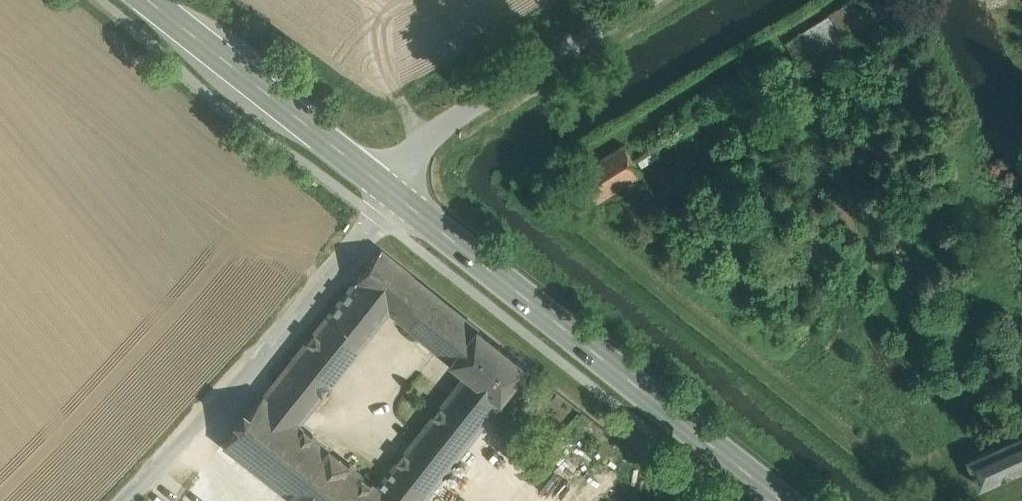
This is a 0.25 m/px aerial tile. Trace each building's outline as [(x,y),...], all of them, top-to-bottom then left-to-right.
[(832,13),(836,21),(845,34),(874,17),(863,0),(854,0),(832,13)] [(836,21),(805,39),(814,53),(845,34),(836,21)] [(624,145),(577,174),(595,203),(642,174),(634,161),(624,145)] [(529,368),(381,250),(329,315),(364,342),(389,310),(469,374),(503,401),(529,368)] [(298,424),(305,416),(364,342),(329,315),(270,390),(264,397),(262,396),(224,444),(296,500),(422,500),(389,475),(379,489),(298,424)] [(389,475),(422,500),(424,500),(503,401),(469,374),(389,475)] [(1007,442),(1006,441),(1002,443),(1002,445),(968,460),(980,488),(1021,469),(1021,436),(1007,442)]
